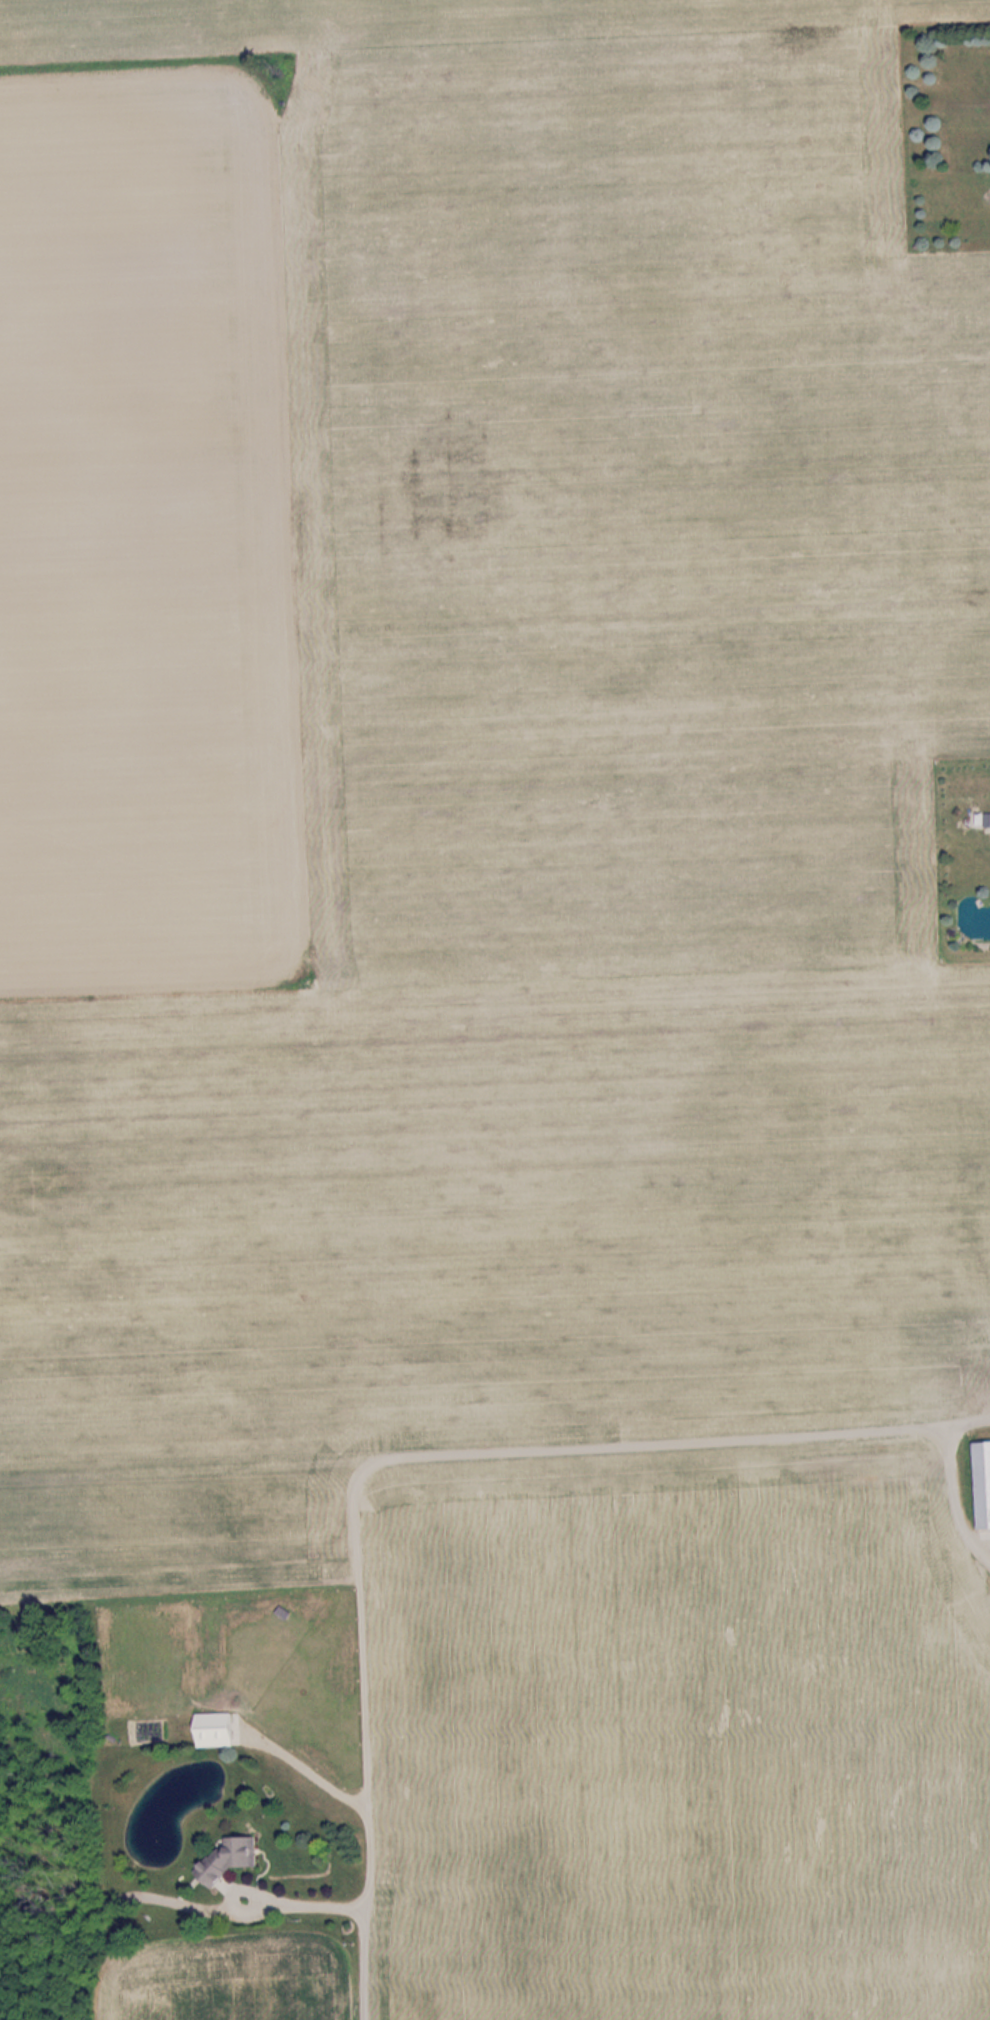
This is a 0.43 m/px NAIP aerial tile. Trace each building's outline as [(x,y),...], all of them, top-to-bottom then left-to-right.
[(989,1530),(989,1442),(979,1443),(983,1530),(989,1530)] [(202,1747),(241,1747),(241,1714),(202,1714),(202,1747)] [(262,1836),(232,1837),(232,1848),(226,1848),(218,1857),(216,1856),(201,1873),(218,1888),(233,1871),(232,1869),(236,1865),(263,1864),(262,1836)]
